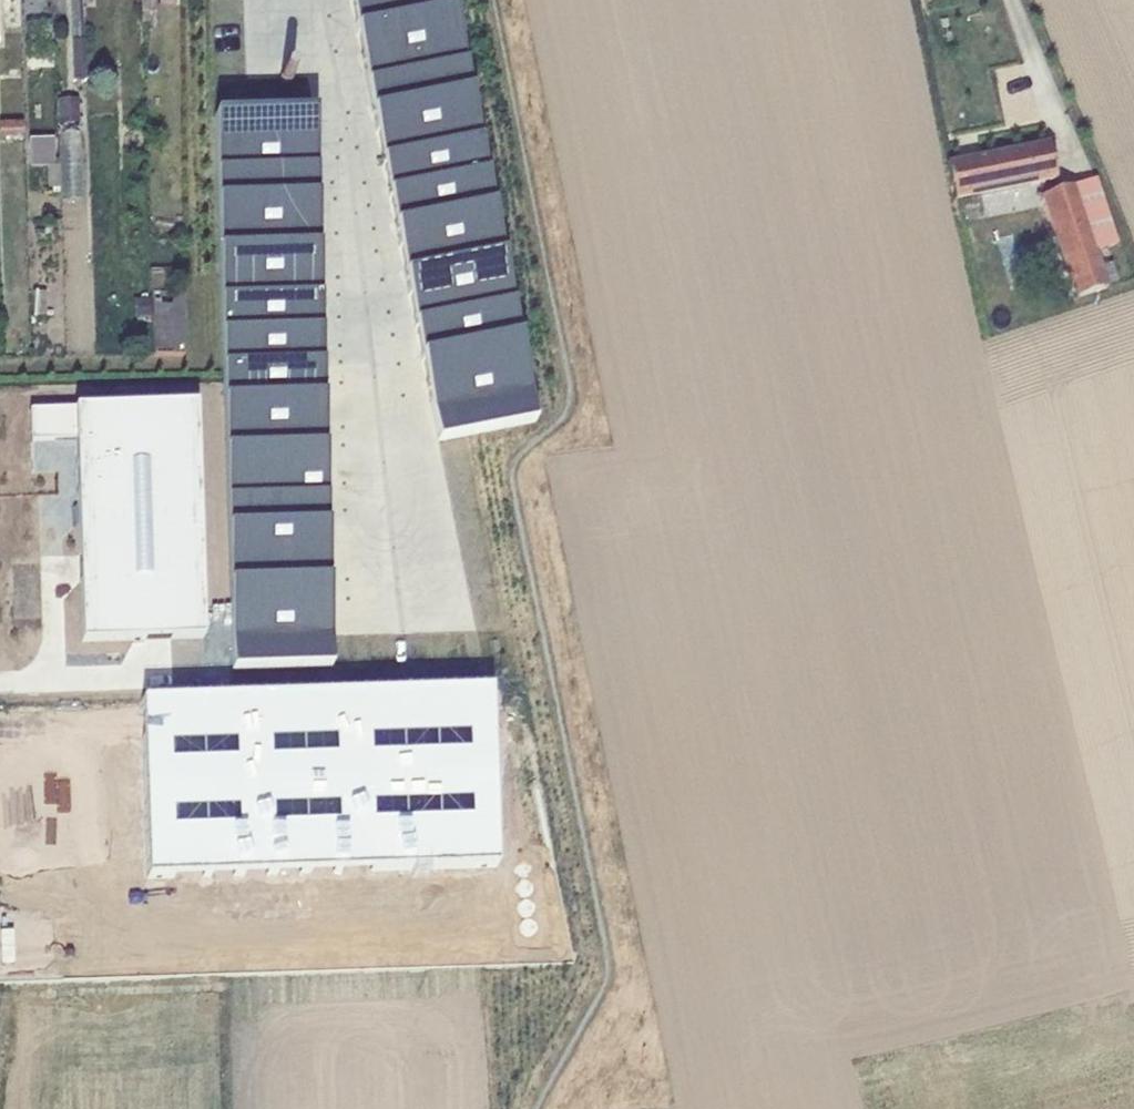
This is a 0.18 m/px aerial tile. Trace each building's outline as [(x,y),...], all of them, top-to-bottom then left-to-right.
[(72,82),(85,81),(82,0),(69,0),(72,82)] [(141,14),(155,13),(155,0),(141,0),(141,14)] [(452,10),(450,0),(350,0),(355,29),(452,10)] [(452,10),(355,29),(372,111),(469,91),(452,10)] [(52,23),(28,24),(30,71),(54,70),(52,23)] [(469,91),(372,111),(381,160),(478,140),(469,91)] [(78,99),(56,100),(57,125),(79,124),(78,99)] [(218,201),(316,200),(314,113),(214,116),(218,201)] [(0,123),(0,137),(24,136),(24,122),(0,123)] [(53,139),(28,139),(29,168),(46,168),(47,188),(58,187),(57,160),(54,160),(53,139)] [(478,140),(381,160),(388,194),(486,175),(478,140)] [(1048,143),(946,164),(954,202),(1055,182),(1048,143)] [(486,175),(388,194),(395,228),(492,209),(486,175)] [(1096,177),(1040,195),(1071,297),(1108,286),(1097,249),(1113,244),(1116,243),(1096,177)] [(316,200),(218,201),(219,253),(318,251),(316,200)] [(492,209),(395,228),(404,274),(502,255),(492,209)] [(318,251),(219,253),(219,254),(219,258),(220,277),(220,280),(221,298),(221,301),(320,299),(318,251)] [(502,255),(404,274),(414,323),(511,304),(502,255)] [(151,299),(151,319),(153,356),(184,355),(183,294),(171,294),(170,270),(150,270),(151,299)] [(46,292),(32,293),(33,318),(46,317),(46,292)] [(151,319),(151,299),(133,300),(134,319),(151,319)] [(320,299),(221,301),(221,334),(321,333),(320,299)] [(511,304),(414,323),(421,358),(518,339),(511,304)] [(321,333),(221,334),(222,354),(223,368),(322,366),(321,333)] [(518,339),(421,358),(437,441),(502,428),(535,422),(518,339)] [(322,366),(223,368),(223,382),(224,402),(323,400),(322,366)] [(323,400),(224,402),(225,446),(226,453),(325,451),(323,400)] [(325,451),(226,453),(226,501),(326,499),(325,451)] [(326,499),(226,501),(227,535),(229,582),(329,580),(326,499)] [(329,580),(229,582),(232,670),(331,667),(329,580)] [(159,818),(158,836),(188,835),(188,817),(159,818)]
